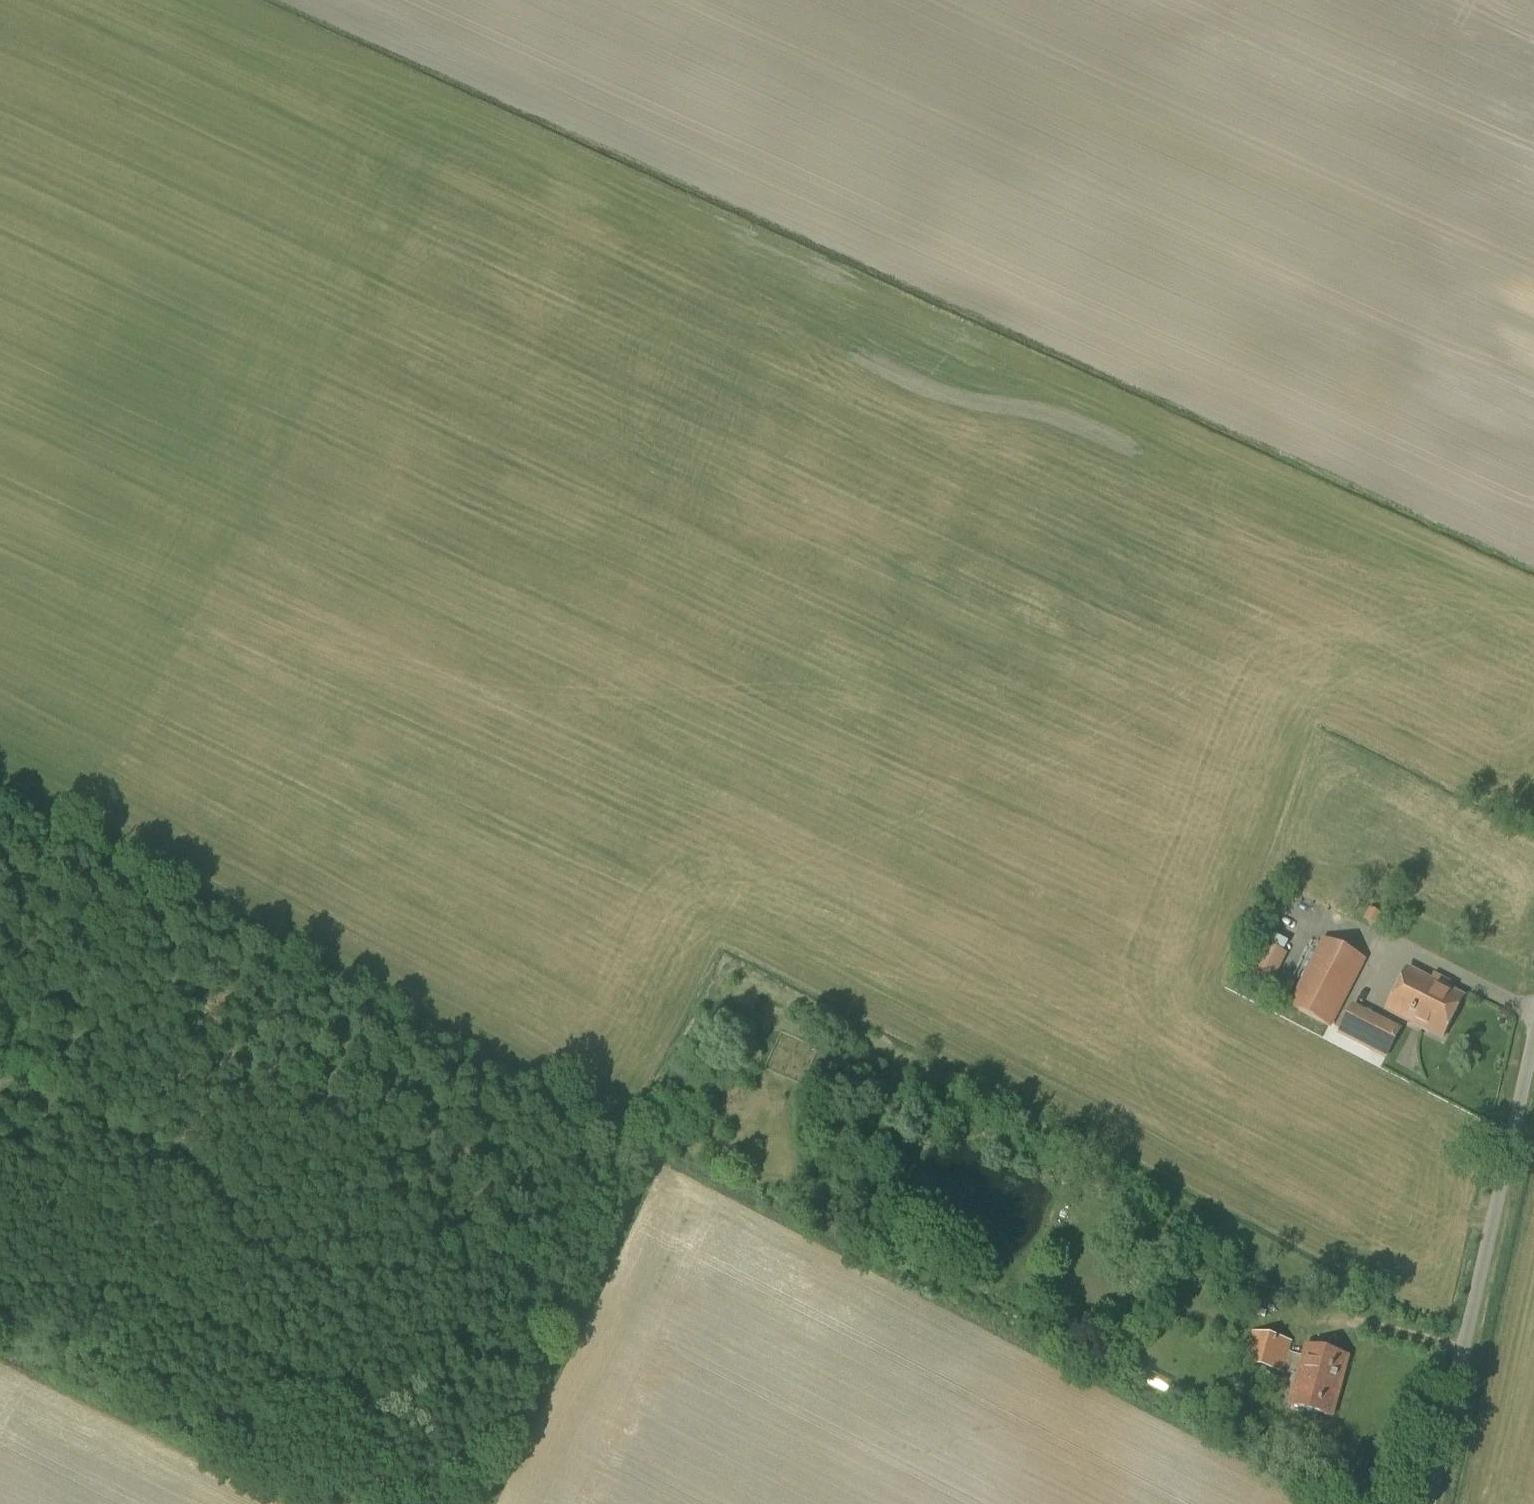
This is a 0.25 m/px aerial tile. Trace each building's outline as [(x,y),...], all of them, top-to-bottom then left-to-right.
[(1289,1006),(1331,1028),(1365,960),(1323,938),(1289,1006)] [(1238,981),(1266,995),(1287,954),(1259,940),(1238,981)] [(1408,968),(1386,1011),(1443,1039),(1465,996),(1408,968)] [(1352,1005),(1338,1034),(1371,1051),(1385,1022),(1352,1005)] [(1287,1405),(1333,1417),(1349,1357),(1305,1345),(1302,1357),(1289,1353),(1292,1342),(1252,1331),(1244,1363),(1284,1373),(1285,1368),(1298,1372),(1294,1387),(1292,1386),(1287,1405)]
